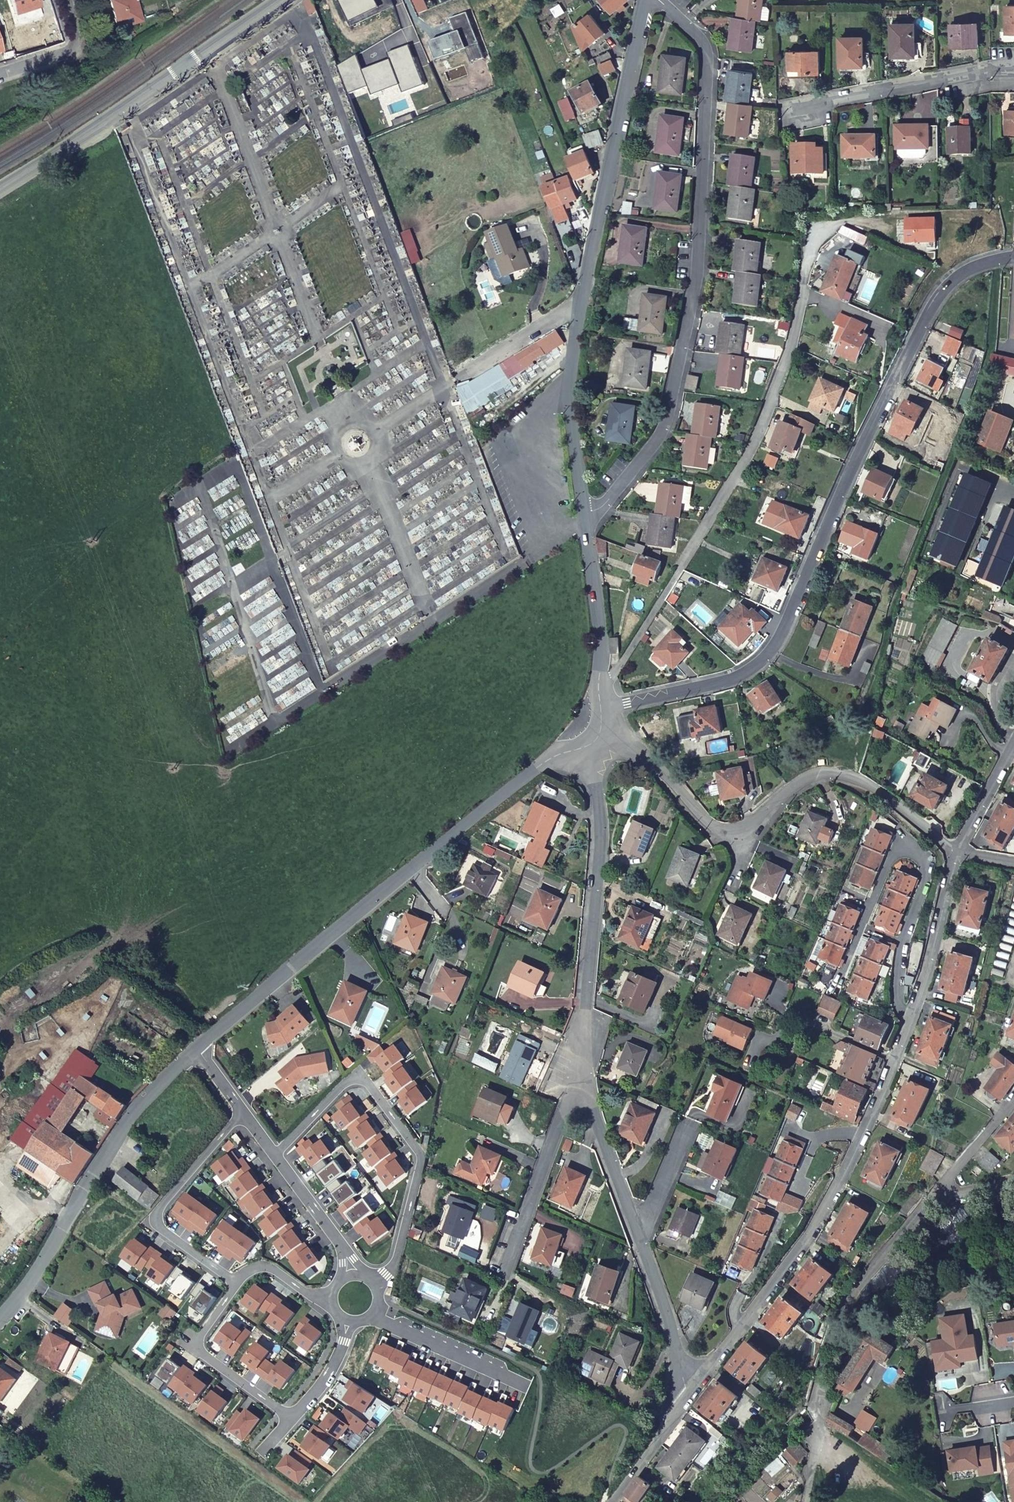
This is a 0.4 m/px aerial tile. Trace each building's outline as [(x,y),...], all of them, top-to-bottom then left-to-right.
[(15,11),(39,3),(38,0),(11,0),(15,11)] [(114,3),(120,23),(123,22),(125,30),(146,24),(138,0),(122,0),(114,3)] [(350,20),(392,2),(391,0),(341,0),(350,20)] [(423,0),(413,0),(419,14),(428,11),(423,0)] [(610,11),(617,6),(618,8),(623,4),(622,2),(625,0),(603,0),(610,11)] [(760,22),(763,0),(741,0),(739,19),(757,22),(760,22)] [(1006,34),(1013,34),(1013,8),(1005,8),(1006,34)] [(590,13),(578,22),(593,41),(604,31),(594,18),(596,17),(594,15),(593,16),(590,13)] [(481,52),(467,14),(452,20),(458,36),(431,45),(437,62),(450,57),(449,55),(467,48),(470,56),(481,52)] [(739,19),(734,18),(730,50),(752,53),(757,22),(739,19)] [(894,24),(894,56),(922,55),(922,42),(916,42),(916,23),(894,24)] [(952,25),(952,45),(978,44),(978,24),(952,25)] [(843,39),(843,67),(872,66),(872,55),(866,55),(866,38),(843,39)] [(393,66),(414,58),(409,46),(388,54),(391,60),(393,66)] [(470,56),(467,48),(449,55),(450,57),(466,51),(471,64),(483,59),(481,52),(470,56)] [(615,60),(609,52),(598,60),(610,75),(620,67),(614,60),(615,60)] [(791,53),(792,76),(822,75),(822,52),(791,53)] [(664,55),(659,91),(681,93),(686,57),(664,55)] [(363,70),(358,56),(337,67),(347,95),(368,87),(371,96),(382,92),(379,85),(397,78),(400,85),(402,93),(424,85),(414,58),(393,66),(391,60),(363,70)] [(732,70),(727,102),(732,103),(749,105),(754,73),(732,70)] [(400,85),(397,78),(379,85),(382,92),(400,85)] [(594,86),(597,84),(595,80),(577,88),(570,91),(572,98),(575,96),(578,103),(575,104),(578,113),(602,103),(594,86)] [(575,115),(568,98),(559,101),(566,119),(575,115)] [(749,138),(754,106),(749,105),(732,103),(726,134),(749,138)] [(657,152),(679,155),(684,118),(662,115),(657,152)] [(124,122),(117,127),(121,131),(127,127),(124,122)] [(929,161),(939,160),(939,124),(897,125),(897,146),(929,146),(929,161)] [(583,134),(588,147),(604,140),(599,127),(583,134)] [(950,128),(950,152),(972,151),(971,128),(950,128)] [(845,136),(845,155),(877,155),(877,136),(845,136)] [(797,145),(797,174),(827,173),(826,144),(797,145)] [(567,157),(576,179),(595,172),(586,150),(567,157)] [(735,155),(730,187),(734,187),(751,190),(756,159),(735,155)] [(564,172),(570,169),(567,161),(560,163),(564,172)] [(656,208),(678,210),(683,175),(661,172),(656,208)] [(556,183),(552,174),(547,175),(541,178),(544,188),(550,206),(552,208),(557,222),(569,217),(565,208),(556,183)] [(568,178),(556,183),(565,208),(570,206),(568,201),(576,198),(568,178)] [(751,223),(756,190),(751,190),(734,187),(729,220),(751,223)] [(938,215),(908,216),(909,239),(939,237),(938,215)] [(503,256),(509,273),(528,266),(522,248),(517,250),(508,224),(487,232),(497,258),(503,256)] [(626,225),(621,261),(643,264),(647,228),(626,225)] [(738,240),(733,272),(739,273),(754,275),(760,243),(738,240)] [(497,258),(503,275),(509,273),(503,256),(497,258)] [(844,264),(839,261),(823,294),(842,303),(860,267),(847,260),(844,264)] [(755,307),(760,276),(754,275),(739,273),(733,304),(755,307)] [(640,328),(663,332),(668,295),(646,292),(640,328)] [(721,321),(717,353),(721,354),(739,357),(744,325),(721,321)] [(865,337),(869,328),(854,321),(839,354),(858,363),(859,363),(870,339),(865,337)] [(953,324),(950,331),(960,336),(964,329),(953,324)] [(556,331),(513,357),(522,371),(533,364),(532,362),(563,344),(556,331)] [(962,339),(950,333),(943,346),(956,352),(962,339)] [(622,385),(644,388),(649,352),(628,348),(622,385)] [(1013,377),(1013,360),(994,354),(992,353),(988,370),(1013,377)] [(739,389),(744,358),(739,357),(721,354),(717,385),(739,389)] [(918,378),(934,387),(946,363),(930,355),(918,378)] [(513,357),(499,365),(507,380),(522,371),(513,357)] [(469,383),(456,388),(466,415),(511,386),(507,380),(499,365),(469,383)] [(812,402),(835,413),(845,392),(822,381),(812,402)] [(851,395),(848,402),(855,405),(858,398),(851,395)] [(902,413),(891,434),(903,440),(907,433),(909,434),(921,409),(905,401),(900,412),(902,413)] [(711,436),(715,437),(720,405),(698,402),(693,433),(711,436)] [(606,440),(629,443),(634,407),(612,404),(606,440)] [(1003,432),(1007,434),(1012,423),(992,415),(987,424),(985,423),(977,443),(995,450),(1003,432)] [(802,433),(810,436),(815,426),(793,416),(788,427),(782,424),(771,451),(783,456),(784,455),(794,459),(797,450),(795,449),(802,433)] [(999,452),(1007,434),(1003,432),(995,450),(999,452)] [(693,433),(688,433),(684,465),(706,468),(707,461),(711,461),(713,458),(714,446),(710,445),(711,436),(693,433)] [(866,493),(883,501),(893,477),(876,470),(866,493)] [(992,484),(968,473),(931,556),(955,566),(992,484)] [(893,477),(883,501),(887,502),(897,479),(893,477)] [(673,515),(678,516),(682,485),(659,483),(656,513),(673,515)] [(765,523),(777,528),(786,506),(774,502),(765,523)] [(976,577),(1000,587),(1013,557),(1013,508),(1008,505),(976,577)] [(810,517),(786,506),(777,528),(800,538),(810,517)] [(656,513),(652,512),(648,546),(669,548),(673,515),(656,513)] [(870,559),(880,534),(866,529),(856,553),(870,559)] [(594,534),(598,556),(599,556),(605,555),(605,538),(598,535),(594,534)] [(639,554),(632,571),(653,580),(660,563),(639,554)] [(777,590),(787,568),(763,557),(754,579),(777,590)] [(864,636),(876,607),(861,601),(859,607),(853,605),(843,628),(864,636)] [(719,628),(739,645),(754,629),(757,632),(766,622),(752,610),(750,612),(740,603),(719,628)] [(990,613),(988,620),(1000,624),(1001,621),(999,616),(990,613)] [(922,660),(932,665),(937,667),(957,626),(943,619),(922,660)] [(851,665),(864,636),(843,628),(833,652),(840,655),(838,660),(851,665)] [(666,663),(672,669),(687,652),(681,647),(685,643),(673,631),(654,651),(655,653),(666,663)] [(608,646),(609,651),(617,650),(615,634),(607,635),(608,646)] [(972,672),(991,683),(1009,650),(989,639),(972,672)] [(666,663),(655,653),(651,657),(652,659),(659,667),(662,667),(666,663)] [(937,667),(932,665),(928,672),(934,675),(938,668),(937,667)] [(769,681),(749,695),(757,706),(762,702),(765,706),(768,711),(783,701),(769,681)] [(921,709),(909,730),(926,739),(931,730),(935,721),(941,724),(948,728),(957,710),(936,700),(931,708),(929,713),(921,709)] [(762,702),(757,706),(760,710),(765,706),(762,702)] [(924,704),(921,709),(929,713),(931,708),(924,704)] [(675,718),(680,739),(720,731),(714,706),(693,711),(694,714),(675,718)] [(935,721),(931,730),(936,733),(941,724),(935,721)] [(932,758),(922,752),(914,764),(916,765),(925,771),(932,758)] [(717,773),(721,796),(736,793),(737,798),(746,796),(746,792),(753,790),(749,773),(742,775),(740,768),(717,773)] [(914,796),(936,809),(949,788),(926,775),(914,796)] [(538,838),(530,855),(545,863),(554,844),(548,841),(564,808),(540,797),(526,824),(539,830),(536,837),(538,838)] [(1006,850),(1013,836),(1013,804),(1006,799),(985,838),(1006,850)] [(875,811),(870,809),(867,817),(871,819),(875,811)] [(797,837),(817,844),(819,839),(828,843),(833,831),(823,828),(826,820),(807,812),(797,837)] [(625,849),(643,857),(656,831),(638,823),(625,849)] [(872,827),(850,882),(855,884),(853,888),(867,893),(892,832),(886,830),(885,833),(878,830),(872,827)] [(525,853),(530,855),(538,838),(536,837),(533,836),(525,853)] [(515,849),(501,842),(499,846),(512,853),(515,849)] [(667,879),(687,887),(700,857),(679,849),(667,879)] [(465,877),(487,890),(498,870),(489,865),(485,862),(476,858),(465,877)] [(752,889),(773,898),(785,872),(764,863),(752,889)] [(893,935),(894,931),(898,923),(915,880),(897,872),(876,923),(887,928),(885,931),(893,935)] [(527,912),(549,923),(563,894),(541,884),(527,912)] [(966,889),(958,925),(965,927),(964,932),(978,935),(989,887),(976,885),(974,891),(966,889)] [(836,968),(837,965),(840,958),(861,908),(847,902),(845,907),(840,905),(819,957),(829,961),(827,965),(836,968)] [(718,936),(737,945),(750,916),(730,907),(718,936)] [(619,940),(638,949),(652,918),(632,909),(626,922),(627,922),(619,940)] [(397,938),(418,946),(428,917),(408,910),(397,938)] [(848,991),(866,998),(888,946),(887,946),(888,943),(879,940),(878,942),(869,939),(848,991)] [(954,949),(953,954),(974,960),(975,955),(954,949)] [(959,995),(964,996),(968,980),(974,960),(953,954),(951,954),(950,958),(947,969),(946,974),(941,990),(948,992),(959,995)] [(514,983),(537,994),(548,970),(525,959),(514,983)] [(434,997),(450,1005),(454,997),(459,999),(471,971),(447,961),(436,988),(437,989),(434,997)] [(738,976),(732,989),(754,998),(755,996),(765,1000),(773,981),(752,972),(749,980),(738,976)] [(618,1003),(643,1013),(655,985),(630,974),(618,1003)] [(370,990),(349,980),(335,1013),(355,1022),(370,990)] [(754,998),(732,989),(729,998),(740,1002),(743,1001),(751,1004),(754,998)] [(959,995),(948,992),(946,999),(957,1003),(959,995)] [(842,1002),(825,995),(819,1010),(836,1017),(842,1002)] [(740,1002),(729,998),(728,1000),(749,1009),(751,1004),(743,1001),(740,1002)] [(280,1022),(270,1024),(275,1042),(289,1039),(311,1020),(296,1003),(282,1015),(285,1018),(280,1022)] [(889,1024),(866,1014),(856,1037),(879,1047),(889,1024)] [(269,1021),(270,1024),(280,1022),(285,1018),(282,1015),(278,1018),(269,1021)] [(754,1031),(722,1018),(714,1036),(730,1042),(729,1044),(745,1051),(754,1031)] [(919,1055),(917,1060),(938,1068),(953,1026),(932,1019),(919,1054),(919,1055)] [(464,1030),(475,1035),(478,1027),(467,1023),(464,1030)] [(510,1061),(525,1067),(530,1070),(533,1063),(544,1038),(524,1029),(510,1061)] [(384,1042),(373,1051),(378,1058),(382,1055),(391,1067),(404,1057),(409,1054),(399,1041),(389,1049),(384,1042)] [(839,1073),(866,1084),(878,1054),(852,1043),(839,1073)] [(337,1050),(349,1072),(356,1065),(345,1044),(337,1050)] [(618,1069),(637,1077),(648,1053),(628,1045),(618,1069)] [(298,1054),(283,1068),(285,1071),(295,1082),(307,1072),(333,1067),(329,1049),(311,1052),(312,1054),(307,1055),(306,1053),(298,1054)] [(500,1066),(503,1059),(481,1049),(477,1056),(500,1066)] [(79,1052),(70,1065),(82,1073),(91,1060),(79,1052)] [(992,1094),(991,1095),(991,1097),(992,1099),(994,1100),(996,1100),(998,1098),(1001,1101),(1013,1083),(1013,1066),(997,1054),(991,1064),(999,1070),(985,1089),(992,1094)] [(813,1062),(798,1056),(795,1063),(810,1069),(813,1062)] [(418,1077),(404,1057),(391,1067),(388,1069),(393,1076),(391,1076),(401,1090),(402,1089),(418,1077)] [(28,1149),(75,1181),(102,1141),(89,1133),(84,1134),(77,1142),(61,1131),(86,1095),(118,1116),(127,1103),(89,1077),(98,1065),(91,1060),(82,1073),(70,1065),(64,1061),(49,1082),(57,1088),(42,1110),(50,1115),(28,1149)] [(530,1070),(510,1061),(505,1072),(525,1081),(530,1070)] [(833,1062),(830,1069),(835,1071),(838,1064),(833,1062)] [(295,1082),(285,1071),(279,1077),(291,1091),(298,1085),(295,1082)] [(707,1113),(726,1121),(741,1085),(719,1076),(713,1090),(716,1092),(707,1113)] [(405,1097),(414,1109),(431,1097),(422,1084),(423,1083),(418,1077),(402,1089),(407,1095),(405,1097)] [(913,1084),(908,1082),(893,1115),(915,1126),(932,1085),(916,1079),(913,1084)] [(823,1106),(822,1108),(855,1122),(869,1088),(848,1080),(836,1108),(832,1107),(831,1109),(823,1106)] [(479,1108),(501,1117),(503,1113),(508,1098),(511,1092),(489,1083),(479,1108)] [(338,1112),(348,1125),(352,1122),(365,1112),(360,1106),(356,1100),(358,1098),(353,1092),(341,1101),(345,1107),(338,1112)] [(519,1103),(508,1098),(503,1113),(513,1117),(519,1103)] [(621,1136),(644,1145),(656,1115),(659,1106),(638,1098),(635,1107),(633,1106),(621,1136)] [(800,1107),(790,1103),(785,1116),(795,1120),(800,1107)] [(371,1138),(381,1130),(372,1118),(374,1116),(369,1109),(365,1112),(352,1122),(356,1129),(354,1130),(364,1143),(371,1138)] [(1013,1154),(1013,1153),(1013,1118),(996,1139),(1013,1154)] [(379,1162),(395,1150),(386,1137),(388,1136),(383,1129),(381,1130),(371,1138),(376,1144),(369,1150),(378,1163),(379,1162)] [(308,1149),(318,1162),(335,1149),(325,1136),(318,1141),(313,1135),(301,1144),(306,1151),(308,1149)] [(795,1144),(797,1139),(786,1135),(784,1140),(795,1144)] [(884,1137),(881,1143),(886,1146),(889,1140),(884,1137)] [(781,1199),(805,1143),(797,1139),(795,1144),(784,1140),(777,1157),(770,1172),(762,1191),(781,1199)] [(886,1146),(881,1143),(863,1175),(871,1179),(868,1184),(882,1191),(905,1148),(889,1140),(886,1146)] [(460,1168),(486,1179),(492,1167),(497,1169),(505,1151),(486,1142),(477,1161),(466,1156),(460,1168)] [(698,1167),(723,1179),(736,1150),(718,1142),(712,1154),(705,1151),(698,1167)] [(217,1161),(228,1177),(238,1169),(250,1160),(245,1154),(242,1156),(235,1148),(217,1161)] [(383,1169),(392,1182),(409,1169),(405,1163),(400,1157),(402,1155),(397,1149),(395,1150),(379,1162),(384,1168),(383,1169)] [(943,1155),(930,1149),(920,1170),(932,1176),(943,1155)] [(770,1172),(777,1157),(769,1154),(763,1169),(770,1172)] [(979,1165),(990,1174),(1000,1163),(989,1154),(979,1165)] [(255,1167),(250,1160),(238,1169),(243,1176),(236,1181),(245,1194),(262,1181),(257,1175),(253,1169),(255,1167)] [(150,1184),(125,1165),(114,1178),(140,1199),(150,1184)] [(556,1196),(574,1204),(588,1176),(570,1167),(556,1196)] [(338,1195),(344,1203),(355,1194),(361,1190),(351,1177),(346,1181),(341,1175),(330,1184),(338,1195)] [(245,1194),(241,1197),(246,1204),(250,1201),(260,1213),(267,1208),(277,1201),(272,1194),(267,1188),(269,1186),(265,1180),(262,1181),(245,1194)] [(161,1193),(150,1184),(140,1199),(150,1207),(161,1193)] [(338,1195),(330,1184),(328,1185),(336,1197),(338,1195)] [(182,1216),(189,1222),(205,1200),(190,1188),(176,1207),(181,1211),(185,1213),(183,1215),(182,1216)] [(446,1225),(466,1233),(479,1200),(459,1192),(446,1225)] [(355,1194),(344,1203),(358,1222),(369,1214),(377,1208),(368,1195),(360,1200),(355,1194)] [(755,1209),(734,1259),(753,1267),(775,1215),(763,1210),(766,1202),(751,1196),(747,1206),(755,1209)] [(852,1196),(849,1201),(855,1204),(858,1199),(852,1196)] [(281,1227),(291,1220),(286,1214),(282,1207),(284,1206),(279,1199),(277,1201),(267,1208),(272,1214),(264,1219),(274,1233),(281,1227)] [(855,1204),(849,1201),(830,1233),(836,1237),(832,1242),(848,1251),(874,1208),(858,1199),(855,1204)] [(221,1211),(205,1200),(189,1222),(196,1227),(198,1224),(207,1230),(221,1211)] [(670,1227),(691,1235),(700,1213),(679,1205),(670,1227)] [(369,1214),(358,1222),(363,1228),(365,1227),(374,1240),(391,1227),(382,1214),(374,1220),(369,1214)] [(220,1245),(227,1249),(243,1228),(228,1216),(214,1235),(223,1241),(220,1245)] [(290,1251),(306,1239),(301,1233),(296,1227),(298,1225),(293,1218),(291,1220),(281,1227),(286,1234),(279,1239),(288,1252),(290,1251)] [(534,1255),(554,1262),(560,1248),(565,1233),(546,1225),(534,1255)] [(243,1228),(227,1249),(234,1254),(236,1251),(245,1257),(258,1238),(243,1228)] [(125,1252),(144,1266),(148,1261),(158,1247),(151,1242),(150,1244),(144,1239),(139,1236),(136,1236),(125,1252)] [(290,1251),(304,1270),(322,1257),(317,1251),(314,1247),(312,1244),(311,1245),(306,1239),(290,1251)] [(165,1251),(158,1247),(148,1261),(154,1265),(151,1270),(164,1280),(176,1263),(170,1258),(164,1254),(165,1251)] [(568,1251),(560,1248),(554,1262),(562,1265),(568,1251)] [(795,1284),(816,1300),(834,1276),(814,1260),(795,1284)] [(185,1269),(187,1267),(180,1262),(168,1278),(175,1283),(172,1286),(185,1296),(198,1278),(185,1269)] [(589,1292),(610,1300),(620,1270),(599,1263),(589,1292)] [(684,1298),(704,1306),(714,1278),(694,1270),(684,1298)] [(453,1306),(454,1307),(474,1316),(488,1284),(469,1275),(467,1274),(453,1306)] [(194,1302),(207,1311),(219,1294),(207,1285),(208,1283),(201,1278),(192,1290),(199,1295),(194,1302)] [(104,1279),(89,1287),(97,1302),(99,1301),(105,1312),(101,1314),(96,1327),(111,1332),(116,1316),(124,1312),(141,1304),(132,1286),(116,1294),(115,1292),(112,1294),(104,1279)] [(270,1306),(279,1293),(273,1288),(271,1291),(264,1286),(258,1281),(246,1298),(259,1308),(262,1304),(268,1308),(270,1306)] [(271,1318),(284,1327),(297,1310),(291,1305),(285,1301),(286,1299),(279,1293),(270,1306),(277,1310),(271,1318)] [(784,1298),(765,1323),(785,1338),(805,1313),(784,1298)] [(509,1333),(526,1340),(527,1340),(534,1343),(540,1329),(533,1325),(540,1307),(523,1300),(509,1333)] [(174,1309),(166,1304),(161,1310),(169,1315),(174,1309)] [(300,1335),(314,1345),(326,1327),(320,1323),(313,1318),(315,1316),(308,1311),(299,1323),(305,1328),(300,1335)] [(116,1316),(111,1332),(117,1334),(124,1312),(116,1316)] [(965,1354),(965,1359),(977,1357),(974,1334),(968,1335),(965,1313),(941,1317),(945,1338),(942,1338),(943,1347),(934,1348),(937,1368),(960,1365),(959,1359),(959,1355),(965,1354)] [(993,1319),(995,1332),(1005,1340),(1010,1339),(1010,1338),(1013,1337),(1013,1316),(993,1319)] [(230,1347),(236,1352),(253,1329),(246,1324),(244,1328),(231,1319),(218,1336),(225,1341),(231,1345),(230,1347)] [(37,1359),(68,1372),(80,1345),(50,1331),(37,1359)] [(582,1370),(608,1381),(612,1370),(617,1371),(621,1361),(630,1365),(642,1339),(622,1331),(611,1356),(591,1348),(582,1370)] [(995,1332),(996,1341),(1005,1340),(995,1332)] [(861,1350),(838,1379),(846,1385),(851,1389),(876,1355),(885,1361),(894,1346),(892,1345),(873,1333),(861,1350)] [(265,1370),(274,1358),(268,1353),(273,1346),(260,1337),(248,1354),(254,1359),(260,1363),(259,1365),(265,1370)] [(943,1347),(942,1338),(925,1341),(929,1369),(937,1368),(934,1348),(943,1347)] [(749,1343),(729,1368),(750,1384),(770,1359),(749,1343)] [(177,1384),(192,1365),(185,1360),(184,1362),(177,1358),(171,1353),(158,1370),(177,1384)] [(280,1377),(286,1382),(299,1365),(286,1355),(281,1362),(274,1358),(265,1370),(272,1375),(273,1373),(280,1377)] [(16,1378),(0,1365),(0,1398),(16,1378)] [(177,1384),(197,1398),(209,1381),(203,1376),(197,1372),(198,1370),(192,1365),(177,1384)] [(612,1370),(608,1381),(612,1383),(617,1371),(612,1370)] [(378,1394),(354,1377),(349,1384),(355,1387),(348,1397),(367,1410),(378,1394)] [(838,1379),(834,1384),(840,1392),(846,1385),(838,1379)] [(202,1404),(217,1415),(231,1397),(222,1391),(226,1385),(219,1380),(202,1404)] [(718,1382),(699,1407),(720,1422),(739,1397),(718,1382)] [(229,1420),(248,1434),(263,1413),(251,1404),(247,1409),(245,1412),(238,1407),(229,1420)] [(334,1410),(325,1423),(342,1435),(351,1423),(362,1430),(369,1420),(349,1406),(342,1415),(334,1410)] [(825,1421),(825,1422),(859,1444),(864,1436),(857,1431),(830,1412),(825,1421)] [(329,1431),(317,1422),(312,1428),(314,1430),(310,1436),(307,1440),(325,1452),(334,1438),(327,1433),(329,1431)] [(658,1467),(677,1481),(706,1443),(689,1429),(658,1467)] [(864,1436),(859,1444),(880,1458),(886,1449),(865,1435),(864,1436)] [(1009,1496),(1013,1495),(1013,1446),(1013,1445),(1013,1435),(1001,1437),(1009,1496)] [(784,1444),(794,1456),(800,1451),(791,1439),(784,1444)] [(973,1442),(946,1445),(949,1466),(975,1462),(976,1466),(990,1464),(987,1441),(973,1443),(973,1442)] [(784,1444),(776,1450),(786,1463),(794,1456),(784,1444)] [(292,1453),(283,1465),(304,1480),(313,1468),(310,1466),(315,1459),(300,1448),(295,1455),(292,1453)] [(640,1476),(623,1499),(627,1501),(642,1501),(654,1486),(640,1476)]
